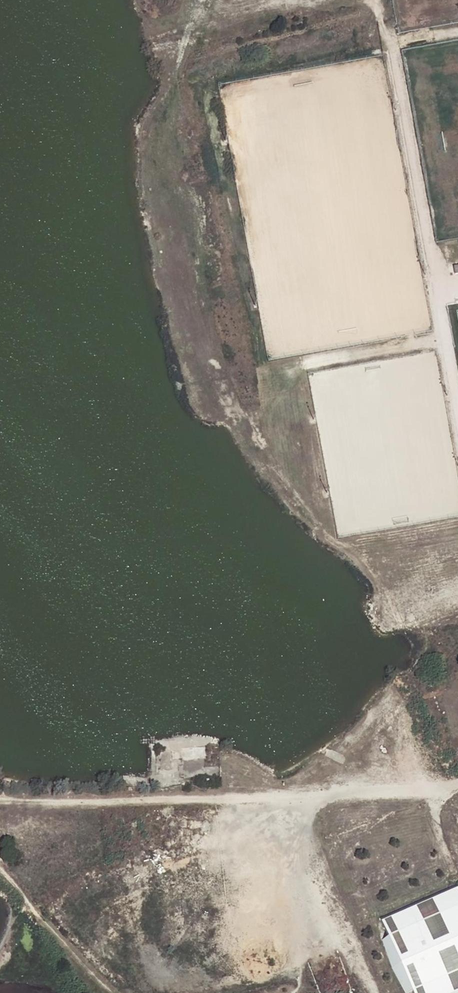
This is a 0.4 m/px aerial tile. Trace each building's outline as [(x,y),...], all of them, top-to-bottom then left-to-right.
[(381,916),(388,934),(382,937),(390,966),(406,991),(412,989),(414,992),(454,992),(457,991),(457,883),(381,916)]
